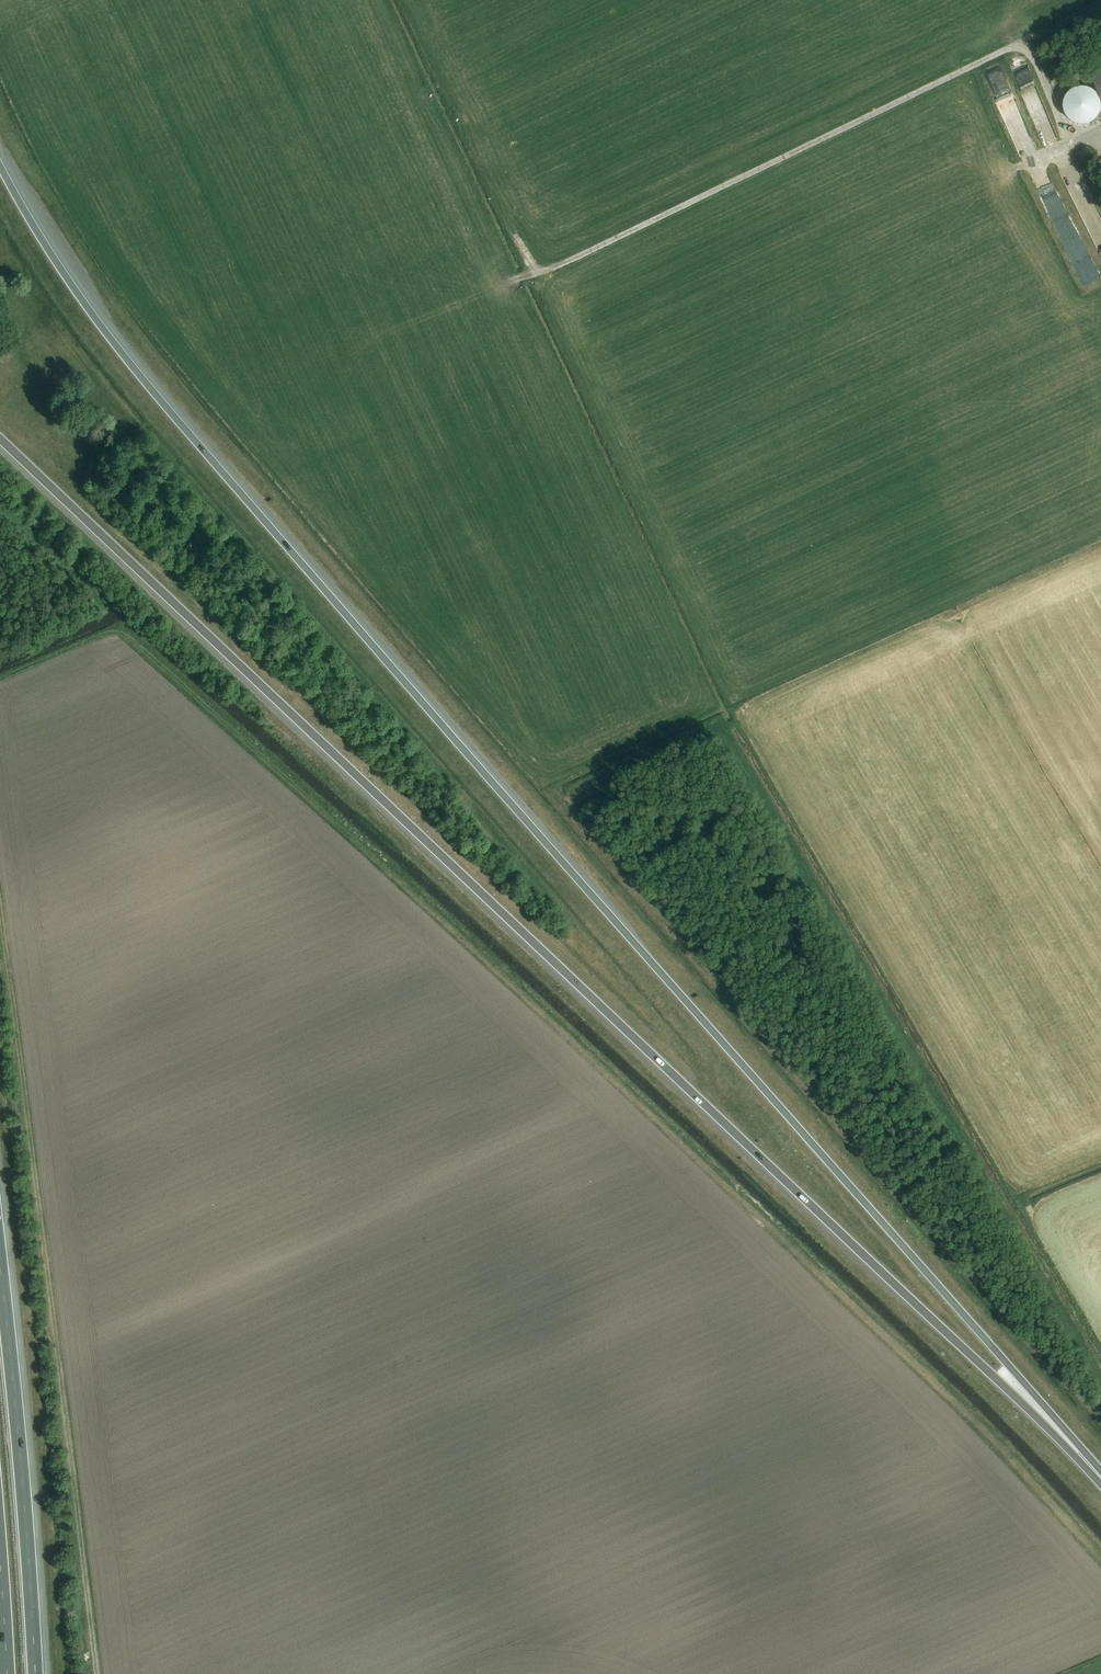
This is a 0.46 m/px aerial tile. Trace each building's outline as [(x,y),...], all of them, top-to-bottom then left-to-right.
[(998,98),(1016,89),(1002,62),(985,70),(998,98)] [(1022,84),(1029,83),(1028,76),(1033,75),(1032,70),(1020,73),(1022,84)] [(1092,78),(1100,95),(1100,74),(1092,78)] [(1087,84),(1081,84),(1075,85),(1070,88),(1066,92),(1064,97),(1063,103),(1064,109),(1066,114),(1070,119),(1075,122),(1081,123),(1087,122),(1092,120),(1097,117),(1100,112),(1100,109),(1100,97),(1100,95),(1097,90),(1092,86),(1087,84)] [(1025,86),(1026,94),(1038,92),(1037,85),(1025,86)]
